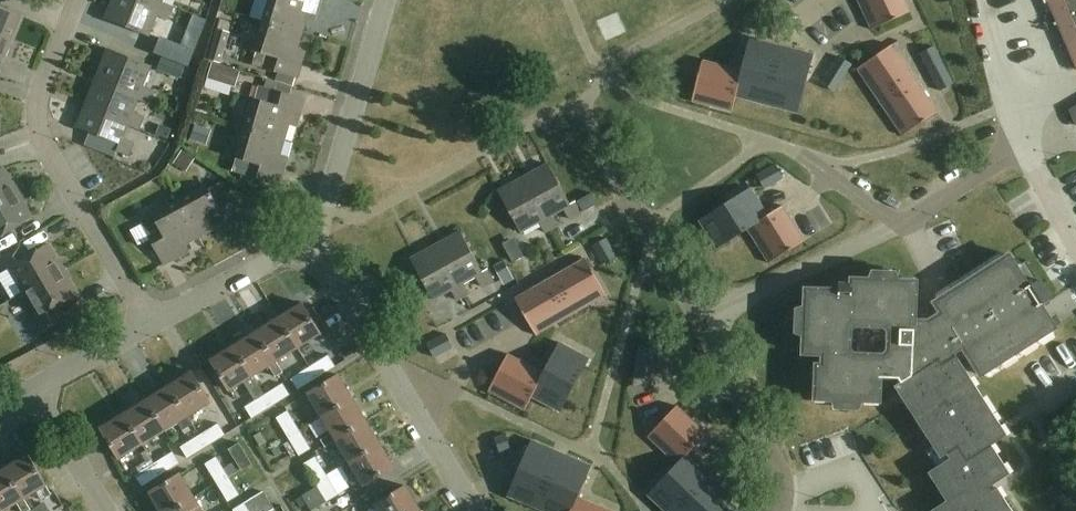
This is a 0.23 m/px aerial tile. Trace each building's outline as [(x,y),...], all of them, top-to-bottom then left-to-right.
[(134,0),(113,0),(106,19),(149,36),(156,16),(167,20),(173,6),(162,2),(159,10),(134,0)] [(159,10),(162,2),(163,0),(134,0),(159,10)] [(263,20),(304,33),(308,17),(315,19),(321,0),(269,0),(263,20)] [(862,7),(870,3),(880,26),(872,29),(873,31),(911,13),(905,0),(858,0),(862,7)] [(1046,3),(1047,3),(1046,2),(1048,1),(1075,66),(1075,0),(1044,0),(1046,3)] [(12,39),(22,16),(0,7),(0,34),(12,39)] [(231,21),(221,18),(219,27),(228,30),(231,21)] [(299,48),(304,33),(263,20),(254,49),(257,50),(253,64),(298,77),(306,50),(299,48)] [(231,32),(218,28),(209,58),(221,62),(231,32)] [(0,34),(0,59),(4,60),(12,39),(0,34)] [(742,70),(737,86),(770,95),(782,46),(750,38),(742,70)] [(880,102),(915,78),(892,44),(857,68),(858,69),(865,64),(879,84),(872,89),(880,102)] [(196,51),(183,46),(178,60),(191,65),(196,51)] [(782,46),(770,95),(800,103),(798,112),(799,113),(814,54),(782,46)] [(934,46),(921,53),(926,62),(939,55),(934,46)] [(140,93),(138,100),(149,104),(154,91),(143,87),(151,67),(108,50),(98,76),(140,93)] [(194,68),(161,55),(155,68),(188,81),(194,68)] [(939,55),(926,62),(931,72),(944,65),(939,55)] [(840,56),(834,65),(847,73),(853,64),(840,56)] [(731,111),(737,86),(742,70),(700,59),(689,100),(691,101),(693,92),(717,98),(715,107),(731,111)] [(241,71),(213,63),(206,87),(230,94),(232,86),(236,87),(241,71)] [(834,65),(828,74),(841,82),(847,73),(834,65)] [(944,65),(931,72),(936,81),(949,74),(944,65)] [(828,74),(823,83),(836,91),(841,82),(828,74)] [(949,74),(936,81),(941,91),(954,84),(949,74)] [(140,93),(98,76),(87,102),(130,119),(127,126),(138,130),(143,117),(133,112),(138,100),(140,93)] [(915,78),(880,102),(889,115),(897,110),(911,130),(903,135),(904,137),(939,113),(915,78)] [(245,128),(285,140),(290,124),(297,126),(305,99),(260,85),(256,98),(254,98),(245,128)] [(130,119),(87,102),(77,128),(90,133),(85,146),(115,158),(117,151),(128,156),(133,143),(122,138),(127,126),(130,119)] [(213,129),(196,123),(190,139),(207,145),(213,129)] [(173,130),(161,125),(158,133),(170,138),(173,130)] [(281,155),(285,140),(245,128),(236,158),(238,158),(234,171),(279,185),(288,157),(281,155)] [(194,160),(182,152),(175,163),(188,171),(194,160)] [(548,163),(523,177),(552,229),(557,226),(551,215),(563,208),(570,219),(582,212),(576,201),(570,203),(548,163)] [(777,165),(767,170),(775,183),(784,178),(777,165)] [(20,192),(14,182),(13,183),(4,168),(0,170),(0,204),(20,192)] [(767,170),(758,175),(765,188),(775,183),(767,170)] [(552,229),(523,177),(498,190),(521,231),(539,221),(546,232),(552,229)] [(208,185),(181,200),(201,237),(214,230),(218,237),(243,223),(222,182),(210,189),(208,185)] [(718,247),(748,228),(747,227),(768,214),(750,186),(699,218),(700,220),(709,214),(725,240),(717,246),(718,247)] [(20,192),(0,204),(0,237),(33,217),(24,202),(25,201),(20,192)] [(593,193),(578,201),(584,212),(599,204),(593,193)] [(186,245),(201,237),(181,200),(154,215),(155,218),(132,231),(140,246),(151,241),(164,266),(189,252),(186,245)] [(768,215),(768,214),(747,227),(748,228),(757,242),(764,237),(777,258),(770,263),(771,264),(807,242),(784,205),(768,215)] [(458,285),(463,282),(476,276),(482,286),(493,279),(487,269),(483,271),(460,231),(435,245),(458,285)] [(607,238),(594,245),(599,254),(612,247),(607,238)] [(65,268),(59,258),(58,259),(49,244),(26,258),(19,247),(0,258),(0,267),(3,272),(9,268),(23,292),(65,268)] [(469,293),(463,282),(458,285),(435,245),(411,258),(433,299),(452,289),(457,299),(469,293)] [(504,252),(514,275),(526,270),(517,247),(504,252)] [(612,247),(599,254),(605,264),(617,256),(612,247)] [(1010,254),(935,302),(939,308),(930,314),(916,314),(918,281),(852,278),(852,282),(840,282),(840,289),(806,288),(804,353),(824,354),(823,364),(817,364),(815,399),(881,401),(882,377),(899,377),(902,381),(895,385),(942,457),(947,454),(950,458),(928,472),(946,501),(931,510),(1012,510),(997,488),(991,492),(988,487),(1010,473),(992,445),(1007,435),(954,352),(963,346),(981,375),(1056,327),(1042,305),(1052,298),(1028,260),(1018,266),(1010,254)] [(587,257),(551,278),(572,315),(586,307),(581,299),(603,287),(607,295),(608,294),(587,257)] [(65,268),(23,292),(38,317),(32,320),(40,334),(63,320),(55,307),(79,293),(70,278),(71,277),(65,268)] [(572,315),(551,278),(515,299),(536,336),(537,335),(533,327),(554,315),(559,323),(572,315)] [(280,318),(298,347),(321,333),(303,303),(280,318)] [(298,347),(280,318),(257,332),(276,362),(277,361),(298,347)] [(257,332),(234,346),(253,376),(254,375),(270,365),(277,376),(283,372),(277,361),(276,362),(257,332)] [(447,334),(437,339),(444,352),(454,347),(447,334)] [(437,339),(428,344),(435,357),(444,352),(437,339)] [(545,373),(538,387),(566,402),(562,411),(563,412),(591,359),(561,343),(546,373),(545,373)] [(640,345),(638,356),(653,358),(654,347),(640,345)] [(253,376),(234,346),(211,360),(230,390),(245,380),(250,388),(258,382),(254,375),(253,376)] [(538,387),(545,373),(507,353),(488,390),(489,391),(493,383),(515,395),(511,403),(526,410),(538,387)] [(329,355),(310,366),(317,377),(336,366),(329,355)] [(638,356),(637,366),(651,369),(653,358),(638,356)] [(317,377),(310,366),(292,377),(298,388),(317,377)] [(637,366),(635,377),(650,379),(651,369),(637,366)] [(170,385),(188,415),(211,402),(192,372),(170,385)] [(308,393),(322,416),(353,398),(339,375),(308,393)] [(265,394),(272,405),(291,394),(284,383),(265,394)] [(170,385),(146,400),(165,430),(179,421),(184,429),(193,423),(188,415),(170,385)] [(272,405),(265,394),(246,406),(253,417),(272,405)] [(367,420),(353,398),(322,416),(333,433),(322,439),(325,446),(367,420)] [(123,414),(142,444),(165,430),(146,400),(123,414)] [(692,452),(691,451),(707,434),(676,404),(647,435),(648,436),(655,430),(672,447),(666,453),(678,465),(679,466),(692,452)] [(299,429),(288,410),(277,417),(289,436),(299,429)] [(119,458),(142,444),(123,414),(101,428),(119,458)] [(350,462),(381,443),(367,420),(325,446),(326,447),(337,440),(350,462)] [(225,433),(219,423),(200,435),(207,445),(225,433)] [(299,429),(289,436),(300,454),(311,448),(299,429)] [(506,434),(495,438),(500,452),(511,448),(506,434)] [(200,435),(182,447),(188,457),(207,445),(200,435)] [(512,486),(541,498),(561,452),(530,439),(507,495),(508,495),(512,486)] [(252,463),(239,442),(229,448),(242,469),(252,463)] [(395,466),(381,443),(350,462),(358,474),(349,479),(356,490),(395,466)] [(179,463),(172,452),(154,463),(161,474),(179,463)] [(541,498),(570,510),(572,510),(578,496),(591,465),(561,452),(541,498)] [(679,466),(678,465),(650,495),(651,496),(658,489),(681,510),(715,474),(692,452),(679,466)] [(27,454),(4,468),(23,499),(25,498),(37,490),(42,498),(51,493),(27,454)] [(327,475),(316,456),(306,463),(317,481),(327,475)] [(228,475),(217,457),(206,463),(217,482),(228,475)] [(154,463),(136,475),(143,485),(161,474),(154,463)] [(0,471),(0,510),(3,510),(18,502),(24,510),(28,510),(31,509),(25,498),(23,499),(4,468),(0,471)] [(162,510),(169,510),(194,496),(180,473),(150,491),(162,510)] [(681,510),(726,510),(739,497),(715,474),(681,510)] [(228,475),(217,482),(228,501),(239,494),(228,475)] [(327,475),(317,481),(318,484),(311,488),(320,504),(338,493),(327,475)] [(380,510),(416,510),(421,508),(407,485),(376,504),(380,510)] [(233,510),(234,510),(271,510),(275,508),(265,491),(233,510)] [(194,496),(169,510),(203,510),(194,496)] [(572,510),(613,510),(578,496),(572,510)]
